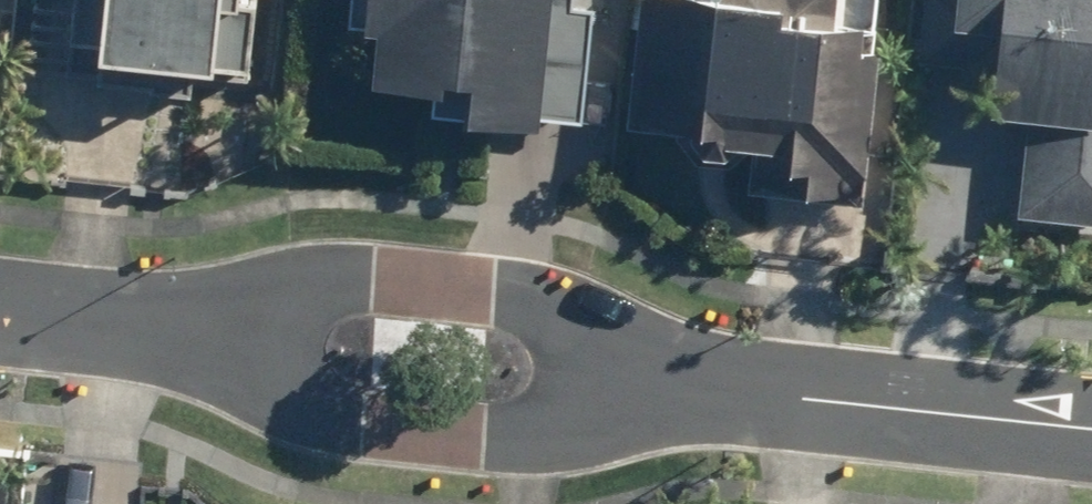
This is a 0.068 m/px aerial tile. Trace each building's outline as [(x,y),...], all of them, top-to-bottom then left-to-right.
[(69,69),(133,71),(133,79),(206,82),(207,64),(258,66),(261,0),(71,0),(69,69)] [(368,23),(378,24),(376,69),(469,75),(467,116),(582,123),(589,0),(370,0),(368,23)] [(637,126),(691,129),(689,155),(762,159),(760,189),(878,196),(888,18),(841,15),(842,0),(644,0),(637,126)] [(926,59),(1001,62),(999,110),(1032,112),(1027,218),(1091,220),(1091,0),(928,0),(926,59)]
